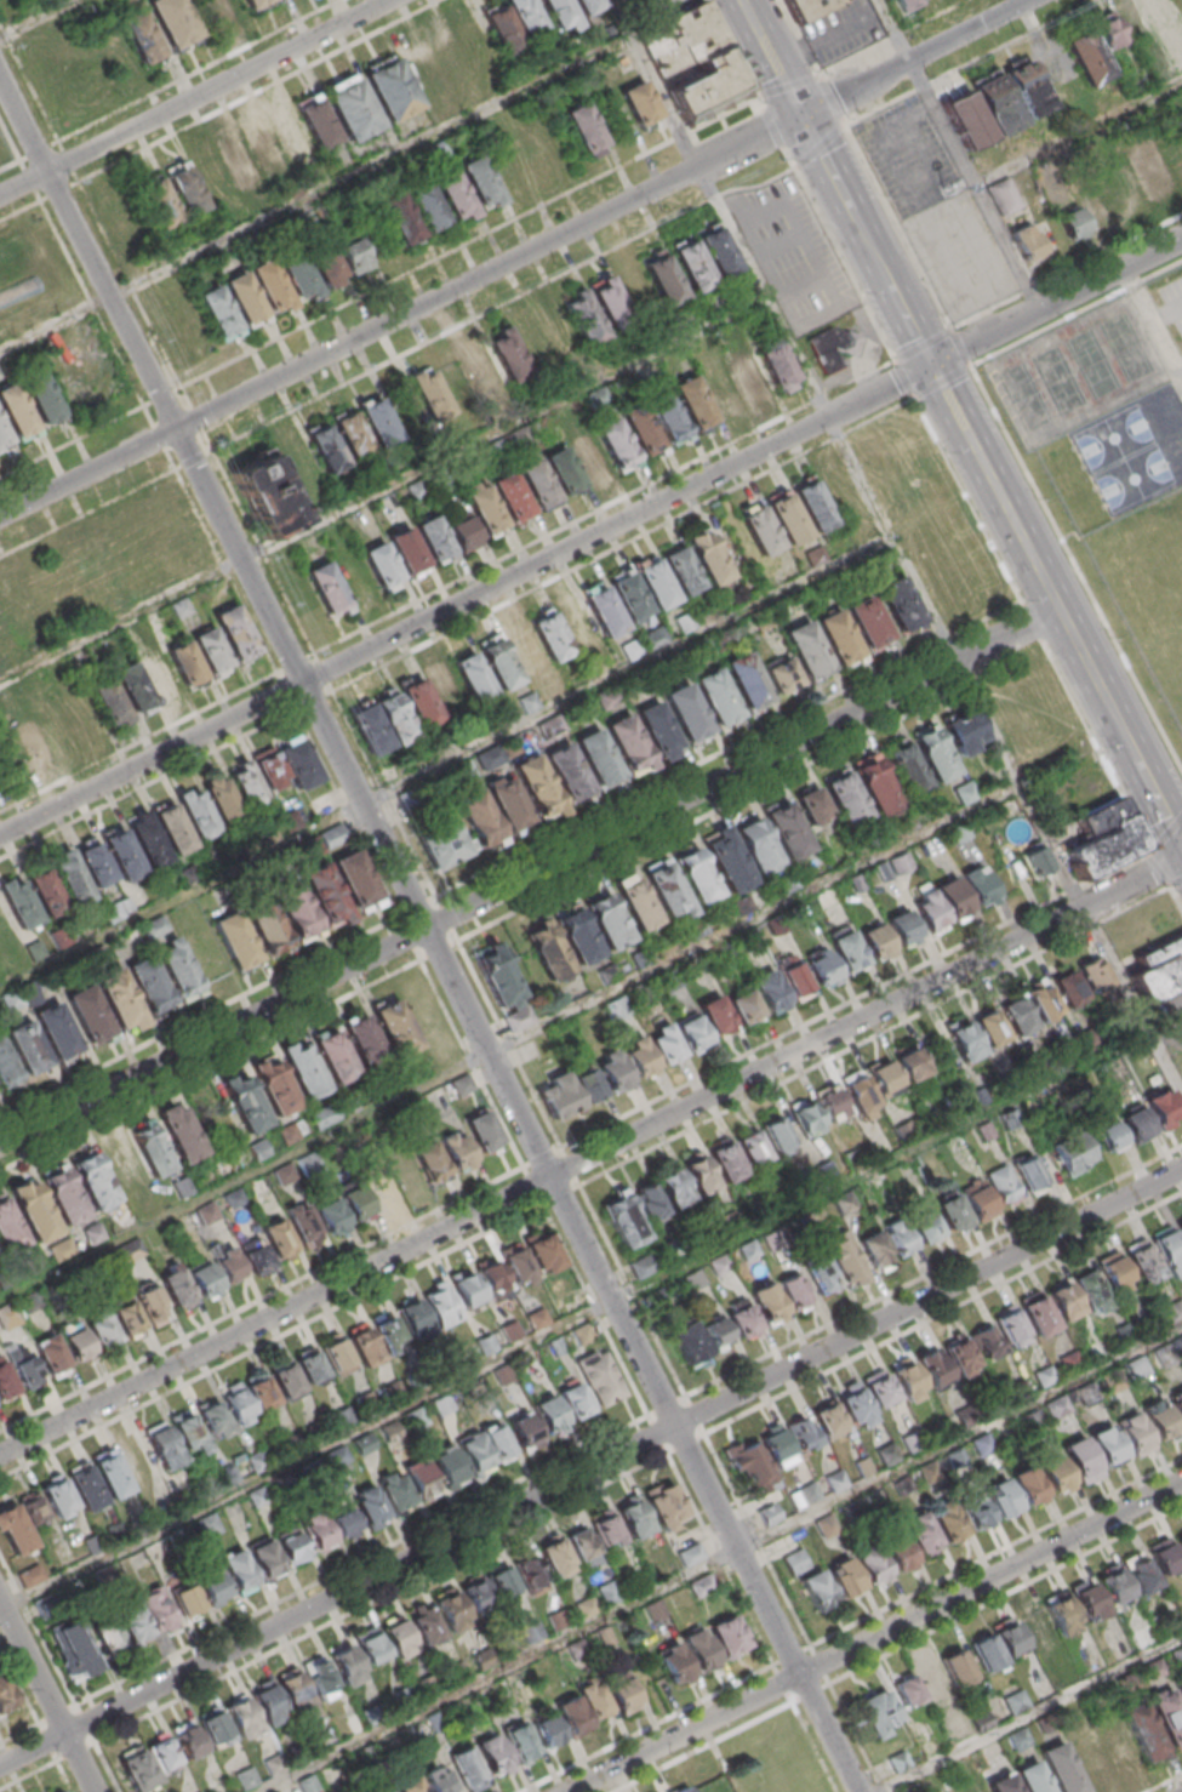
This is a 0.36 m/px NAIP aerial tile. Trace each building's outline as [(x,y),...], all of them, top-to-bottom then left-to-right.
[(147,1),(169,52),(201,39),(184,0),(149,0),(147,1)] [(211,29),(238,17),(230,0),(198,0),(211,29)] [(249,13),(279,0),(243,0),(249,13)] [(525,39),(545,28),(531,0),(504,0),(525,39)] [(568,0),(541,0),(557,30),(566,25),(570,32),(582,26),(568,0)] [(604,7),(600,0),(573,0),(582,18),(604,7)] [(726,46),(697,61),(661,79),(640,38),(647,34),(645,33),(666,23),(664,19),(703,0),(726,46)] [(799,25),(843,4),(841,0),(785,0),(799,25)] [(903,14),(925,2),(924,0),(896,0),(903,14)] [(1152,24),(1140,0),(1136,0),(1120,8),(1133,33),(1152,24)] [(1155,21),(1175,11),(1169,0),(1145,0),(1155,21)] [(522,47),(505,3),(484,12),(501,55),(522,47)] [(1090,20),(1106,50),(1127,40),(1111,9),(1090,20)] [(160,57),(144,13),(122,21),(138,65),(160,57)] [(1084,87),(1111,76),(1090,26),(1064,37),(1084,87)] [(443,87),(420,39),(398,50),(421,97),(443,87)] [(666,92),(683,124),(690,120),(691,122),(702,116),(701,114),(710,109),(712,113),(723,107),(721,104),(730,99),(732,103),(744,96),(743,93),(748,90),(744,85),(749,82),(731,48),(727,50),(726,46),(697,61),(703,73),(666,92)] [(364,73),(367,72),(364,65),(389,52),(392,58),(396,56),(422,104),(389,121),(364,73)] [(325,93),(329,91),(325,85),(350,72),(353,78),(358,75),(383,125),(350,142),(325,93)] [(661,116),(644,79),(620,90),(636,127),(661,116)] [(942,105),(967,154),(994,139),(969,91),(942,105)] [(296,108),(316,98),(338,139),(318,149),(296,108)] [(586,100),(563,110),(585,159),(608,149),(586,100)] [(268,120),(292,162),(313,150),(290,108),(268,120)] [(265,178),(287,167),(266,122),(244,132),(265,178)] [(262,181),(239,134),(217,145),(240,192),(262,181)] [(458,164),(479,154),(502,201),(481,211),(458,164)] [(162,169),(187,217),(208,206),(182,158),(162,169)] [(432,176),(452,166),(475,213),(455,223),(432,176)] [(139,185),(161,228),(181,218),(160,175),(139,185)] [(406,190),(427,179),(447,221),(427,232),(406,190)] [(381,202),(401,193),(422,234),(401,245),(381,202)] [(1056,215),(1067,241),(1112,221),(1100,195),(1056,215)] [(1045,254),(1032,222),(1010,231),(1023,263),(1045,254)] [(739,269),(718,225),(696,235),(717,279),(739,269)] [(302,241),(322,232),(346,279),(325,289),(302,241)] [(352,277),(373,266),(358,237),(337,248),(352,277)] [(690,293),(712,285),(694,238),(672,246),(690,293)] [(274,255),(295,244),(318,291),(297,302),(274,255)] [(685,298),(663,251),(641,262),(664,308),(685,298)] [(249,267),(269,257),(292,304),(272,314),(249,267)] [(222,279),(242,269),(267,316),(246,326),(222,279)] [(589,281),(605,326),(628,318),(611,272),(589,281)] [(195,293),(216,284),(239,330),(218,341),(195,293)] [(560,297),(586,347),(607,336),(582,287),(560,297)] [(805,337),(830,325),(861,332),(853,354),(835,349),(844,364),(823,373),(805,337)] [(508,381),(530,369),(506,326),(485,338),(508,381)] [(754,347),(778,394),(800,383),(776,336),(754,347)] [(731,363),(752,397),(770,386),(749,352),(731,363)] [(742,410),(722,363),(700,372),(720,420),(742,410)] [(451,412),(430,364),(408,374),(429,422),(451,412)] [(19,379),(40,370),(63,417),(42,427),(19,379)] [(68,378),(77,407),(104,398),(95,370),(68,378)] [(693,373),(671,385),(695,431),(717,420),(693,373)] [(17,441),(0,407),(0,389),(13,383),(38,430),(17,441)] [(670,442),(689,431),(665,388),(646,399),(670,442)] [(378,448),(400,438),(377,391),(356,402),(378,448)] [(621,410),(641,457),(663,448),(643,401),(621,410)] [(352,460),(373,449),(352,407),(330,418),(352,460)] [(595,426),(618,474),(639,463),(616,416),(595,426)] [(304,429),(323,476),(346,467),(328,420),(304,429)] [(11,444),(0,449),(0,421),(11,444)] [(569,440),(590,487),(612,477),(591,430),(569,440)] [(267,447),(302,521),(265,540),(256,518),(258,517),(245,491),(240,493),(232,474),(246,467),(247,468),(255,466),(253,463),(261,460),(257,452),(267,447)] [(544,458),(565,449),(586,487),(565,498),(544,458)] [(519,469),(539,460),(561,501),(541,512),(519,469)] [(513,472),(535,514),(514,525),(492,484),(513,472)] [(793,492),(813,483),(836,526),(816,537),(793,492)] [(467,497),(487,486),(509,527),(487,538),(467,497)] [(766,507),(788,495),(810,538),(789,549),(766,507)] [(741,519),(761,508),(783,550),(763,560),(741,519)] [(448,522),(460,554),(482,546),(470,514),(448,522)] [(416,527),(436,517),(456,554),(435,565),(416,527)] [(685,537),(706,526),(731,575),(710,586),(685,537)] [(389,540),(410,529),(430,567),(409,578),(389,540)] [(364,554),(384,543),(404,581),(383,592),(364,554)] [(661,555),(683,544),(703,584),(683,595),(661,555)] [(634,569),(656,557),(678,599),(657,610),(634,569)] [(308,573),(327,563),(352,606),(331,618),(308,573)] [(609,582),(630,571),(651,610),(630,622),(609,582)] [(876,589),(901,578),(924,624),(901,635),(876,589)] [(583,595),(604,584),(624,624),(604,635),(583,595)] [(893,641),(871,592),(845,604),(867,653),(893,641)] [(597,644),(584,604),(562,611),(575,651),(597,644)] [(239,664),(259,654),(235,606),(215,617),(239,664)] [(531,622),(552,611),(573,651),(552,662),(531,622)] [(815,622),(839,611),(863,657),(839,669),(815,622)] [(547,667),(524,620),(503,630),(526,677),(547,667)] [(783,634),(809,622),(832,668),(807,681),(783,634)] [(212,677),(233,666),(213,629),(193,639),(212,677)] [(662,645),(666,636),(657,632),(652,641),(662,645)] [(479,649),(499,638),(520,678),(499,689),(479,649)] [(630,663),(643,656),(635,641),(622,648),(630,663)] [(185,690),(207,680),(188,643),(167,654),(185,690)] [(138,657),(162,704),(182,693),(158,646),(138,657)] [(773,700),(748,649),(723,661),(747,712),(773,700)] [(803,684),(789,654),(763,666),(776,696),(803,684)] [(455,667),(475,656),(497,696),(475,707),(455,667)] [(426,674),(447,663),(468,703),(446,714),(426,674)] [(135,715),(155,704),(135,664),(114,675),(135,715)] [(692,681),(718,669),(743,718),(719,730),(692,681)] [(399,687),(421,677),(441,717),(419,727),(399,687)] [(110,729),(131,718),(112,681),(91,691),(110,729)] [(662,697),(687,684),(713,734),(687,746),(662,697)] [(618,688),(597,693),(601,708),(622,703),(618,688)] [(375,702),(395,690),(416,730),(395,741),(375,702)] [(348,711),(370,756),(392,746),(371,701),(348,711)] [(634,714),(657,703),(680,749),(657,760),(634,714)] [(959,759),(991,743),(973,708),(941,723),(959,759)] [(53,754),(34,716),(13,726),(32,764),(53,754)] [(604,727),(627,717),(650,763),(628,774),(604,727)] [(910,737),(935,724),(960,772),(936,784),(910,737)] [(573,743),(598,731),(622,778),(599,791),(573,743)] [(299,794),(324,782),(303,740),(299,742),(297,736),(282,743),(286,748),(278,753),(299,794)] [(884,752),(907,740),(932,787),(908,799),(884,752)] [(485,769),(500,761),(492,746),(477,754),(485,769)] [(542,758),(566,746),(592,794),(569,806),(542,758)] [(564,811),(537,752),(513,763),(540,822),(564,811)] [(852,767),(875,755),(901,803),(876,815),(852,767)] [(249,814),(269,804),(247,761),(238,766),(240,772),(230,777),(249,814)] [(224,828),(245,817),(221,770),(200,781),(224,828)] [(823,782),(846,770),(872,817),(847,829),(823,782)] [(534,822),(510,772),(485,784),(509,834),(534,822)] [(952,788),(960,805),(977,797),(969,780),(952,788)] [(794,796),(810,828),(832,817),(816,785),(794,796)] [(505,839),(479,786),(455,798),(481,851),(505,839)] [(200,844),(221,834),(200,793),(195,794),(193,789),(176,798),(200,844)] [(1145,851),(1123,796),(1075,815),(1085,840),(1063,848),(1075,879),(1145,851)] [(763,812),(787,800),(811,848),(787,860),(763,812)] [(175,860),(196,849),(172,803),(152,814),(175,860)] [(416,832),(432,871),(472,854),(455,815),(416,832)] [(150,873),(171,863),(147,816),(126,827),(150,873)] [(732,828),(756,816),(781,863),(758,875),(732,828)] [(348,838),(340,822),(318,834),(326,849),(348,838)] [(124,886),(145,875),(121,828),(101,839),(124,886)] [(704,843),(727,831),(753,878),(729,890),(704,843)] [(95,892),(115,881),(92,834),(70,845),(95,892)] [(1053,868),(1040,843),(1017,854),(1030,879),(1053,868)] [(672,858),(696,846),(721,894),(697,906),(672,858)] [(355,911),(379,898),(356,851),(331,863),(355,911)] [(74,912),(95,901),(70,854),(50,864),(74,912)] [(911,865),(906,855),(897,859),(902,869),(911,865)] [(644,872),(668,860),(692,907),(669,919),(644,872)] [(47,920),(68,911),(45,863),(23,874),(47,920)] [(326,924),(350,912),(326,864),(302,877),(326,924)] [(960,874),(981,864),(997,895),(976,906),(960,874)] [(616,888),(636,875),(659,918),(639,930),(616,888)] [(935,890),(955,879),(972,912),(952,923),(935,890)] [(296,942),(320,930),(296,881),(272,894),(296,942)] [(42,923),(22,883),(11,888),(7,883),(0,886),(0,892),(22,934),(42,923)] [(584,902),(607,890),(633,937),(609,949),(584,902)] [(910,900),(931,890),(947,921),(926,931),(910,900)] [(264,953),(289,941),(264,894),(240,906),(264,953)] [(553,918),(577,906),(603,953),(578,965),(553,918)] [(885,918),(906,908),(921,938),(901,949),(885,918)] [(238,974),(262,960),(238,913),(213,925),(238,974)] [(524,934),(548,921),(572,969),(549,981),(524,934)] [(861,936),(880,926),(897,957),(887,961),(885,957),(874,963),(861,936)] [(830,940),(851,930),(867,960),(846,971),(830,940)] [(1137,959),(1181,938),(1181,991),(1147,1008),(1132,976),(1142,971),(1137,959)] [(524,1002),(500,939),(473,949),(497,1012),(524,1002)] [(181,1000),(201,989),(179,944),(158,957),(181,1000)] [(806,959),(827,949),(843,981),(822,991),(806,959)] [(812,994),(796,952),(777,960),(793,1001),(812,994)] [(1077,965),(1097,955),(1113,986),(1092,997),(1077,965)] [(152,1022),(177,1011),(150,958),(126,970),(152,1022)] [(1069,969),(1051,980),(1069,1010),(1087,999),(1069,969)] [(772,971),(792,1009),(770,1020),(750,983),(772,971)] [(122,1037),(147,1026),(121,972),(97,985),(122,1037)] [(1026,991),(1046,980),(1062,1011),(1041,1022),(1026,991)] [(747,986),(763,1017),(742,1029),(729,1004),(737,999),(733,992),(747,986)] [(91,1049),(115,1035),(91,987),(67,999),(91,1049)] [(999,1004),(1020,994),(1035,1025),(1015,1035),(999,1004)] [(698,1008),(719,997),(736,1031),(723,1038),(721,1035),(714,1039),(698,1008)] [(396,1058),(419,1046),(396,1001),(373,1014),(396,1058)] [(57,1065),(81,1051),(58,1004),(34,1015),(57,1065)] [(503,1017),(510,1033),(537,1022),(530,1005),(503,1017)] [(973,1017),(994,1006),(1010,1038),(989,1049),(973,1017)] [(674,1022),(690,1055),(712,1044),(696,1012),(674,1022)] [(367,1072),(390,1060),(367,1016),(344,1027),(367,1072)] [(685,1054),(663,1017),(654,1022),(659,1031),(648,1038),(665,1066),(685,1054)] [(947,1031),(967,1020),(983,1051),(963,1061),(947,1031)] [(28,1079),(52,1067),(30,1022),(5,1034),(28,1079)] [(337,1088),(360,1075),(337,1032),(314,1043),(337,1088)] [(641,1038),(657,1071),(638,1080),(626,1056),(633,1051),(629,1044),(641,1038)] [(21,1082),(0,1039),(0,1091),(21,1082)] [(307,1103),(330,1091),(307,1046),(297,1051),(292,1044),(280,1050),(307,1103)] [(929,1076),(917,1045),(894,1054),(905,1085),(929,1076)] [(616,1051),(632,1084),(612,1094),(599,1067),(606,1065),(603,1057),(616,1051)] [(868,1065),(878,1095),(901,1088),(891,1058),(868,1065)] [(278,1122),(302,1109),(278,1061),(253,1073),(278,1122)] [(565,1073),(583,1109),(554,1125),(538,1094),(550,1088),(548,1082),(565,1073)] [(843,1084),(862,1074),(878,1105),(858,1115),(843,1084)] [(249,1137),(273,1125),(249,1078),(224,1090),(249,1137)] [(849,1112),(834,1085),(815,1096),(829,1123),(849,1112)] [(1181,1119),(1181,1116),(1168,1086),(1144,1097),(1159,1130),(1181,1119)] [(179,1100),(156,1112),(184,1165),(207,1153),(179,1100)] [(789,1109),(810,1100),(826,1131),(805,1141),(789,1109)] [(1155,1133),(1139,1103),(1117,1114),(1133,1145),(1155,1133)] [(467,1124),(489,1113),(504,1145),(484,1155),(467,1124)] [(760,1125),(778,1156),(795,1146),(777,1115),(760,1125)] [(151,1179),(173,1169),(150,1117),(128,1126),(151,1179)] [(1127,1144),(1112,1118),(1092,1129),(1107,1155),(1127,1144)] [(735,1137),(755,1128),(771,1158),(750,1169),(735,1137)] [(1091,1163),(1079,1131),(1049,1143),(1061,1175),(1091,1163)] [(441,1141),(457,1174),(476,1163),(464,1137),(456,1142),(452,1136),(441,1141)] [(708,1151),(729,1140),(744,1171),(724,1182),(708,1151)] [(415,1153),(435,1143),(451,1175),(430,1186),(415,1153)] [(1011,1164),(1032,1153),(1045,1180),(1024,1191),(1011,1164)] [(683,1164),(703,1154),(719,1185),(698,1195),(683,1164)] [(72,1166),(95,1155),(119,1204),(96,1215),(72,1166)] [(984,1174),(1005,1163),(1018,1189),(998,1199),(984,1174)] [(281,1183),(293,1178),(289,1166),(276,1171),(281,1183)] [(656,1177),(676,1166),(692,1198),(672,1208),(656,1177)] [(42,1182),(65,1170),(90,1217),(65,1229),(42,1182)] [(378,1212),(400,1204),(388,1174),(367,1182),(378,1212)] [(999,1209),(979,1180),(959,1193),(979,1222),(999,1209)] [(668,1215),(650,1181),(631,1191),(648,1225),(668,1215)] [(342,1197),(355,1225),(375,1215),(361,1187),(342,1197)] [(647,1238),(627,1188),(601,1198),(621,1249),(647,1238)] [(933,1203),(954,1192),(969,1219),(947,1229),(933,1203)] [(349,1227),(335,1197),(316,1205),(331,1237),(349,1227)] [(5,1257),(0,1248),(0,1203),(5,1200),(28,1246),(5,1257)] [(317,1244),(301,1206),(286,1212),(303,1250),(317,1244)] [(943,1236),(931,1211),(910,1222),(922,1246),(943,1236)] [(897,1258),(915,1250),(901,1217),(882,1225),(897,1258)] [(282,1220),(298,1251),(279,1262),(263,1231),(282,1220)] [(1171,1227),(1181,1250),(1181,1253),(1178,1255),(1181,1261),(1181,1275),(1174,1279),(1165,1262),(1163,1263),(1149,1238),(1171,1227)] [(847,1289),(869,1280),(847,1228),(826,1237),(847,1289)] [(873,1271),(893,1262),(879,1229),(859,1238),(873,1271)] [(526,1243),(547,1232),(560,1260),(539,1269),(526,1243)] [(254,1276),(273,1265),(258,1237),(239,1248),(254,1276)] [(1123,1252),(1144,1242),(1161,1274),(1140,1285),(1123,1252)] [(501,1256),(521,1245),(536,1272),(515,1283),(501,1256)] [(1095,1260),(1115,1249),(1132,1280),(1112,1291),(1095,1260)] [(233,1250),(246,1278),(227,1288),(216,1265),(223,1261),(221,1256),(233,1250)] [(820,1295),(840,1285),(824,1254),(804,1264),(820,1295)] [(475,1269),(496,1259),(509,1285),(489,1296),(475,1269)] [(210,1266),(222,1291),(202,1301),(190,1275),(210,1266)] [(1072,1279),(1092,1268),(1109,1301),(1089,1312),(1072,1279)] [(450,1282),(470,1271),(484,1297),(463,1308),(450,1282)] [(778,1281),(791,1309),(811,1300),(798,1271),(778,1281)] [(160,1282),(176,1312),(195,1301),(179,1272),(160,1282)] [(768,1327),(788,1316),(769,1281),(748,1292),(768,1327)] [(1046,1292),(1067,1282),(1081,1311),(1061,1322),(1046,1292)] [(135,1292),(151,1327),(170,1318),(154,1283),(135,1292)] [(424,1294),(445,1284),(461,1317),(440,1328),(424,1294)] [(1020,1305),(1040,1292),(1057,1325),(1037,1336),(1020,1305)] [(396,1307),(417,1297),(430,1324),(410,1335),(396,1307)] [(742,1341),(762,1330),(745,1299),(725,1310),(742,1341)] [(113,1313),(126,1340),(145,1330),(132,1303),(113,1313)] [(1181,1316),(1181,1311),(1180,1303),(1165,1308),(1168,1320),(1181,1316)] [(20,1320),(10,1305),(0,1311),(0,1325),(3,1331),(20,1320)] [(994,1318),(1015,1308),(1027,1331),(1005,1342),(994,1318)] [(104,1309),(120,1343),(99,1353),(87,1328),(96,1324),(91,1316),(104,1309)] [(549,1324),(545,1310),(526,1316),(531,1330),(549,1324)] [(373,1325),(394,1314),(407,1342),(387,1352),(373,1325)] [(715,1352),(734,1342),(719,1315),(700,1325),(715,1352)] [(687,1369),(710,1357),(691,1320),(669,1331),(687,1369)] [(75,1365),(95,1355),(78,1322),(58,1332),(75,1365)] [(968,1334),(986,1363),(1006,1351),(989,1322),(968,1334)] [(593,1338),(587,1324),(572,1331),(578,1345),(593,1338)] [(346,1336),(366,1325),(381,1353),(360,1363),(346,1336)] [(475,1339),(483,1356),(498,1348),(490,1332),(475,1339)] [(55,1336),(69,1369),(50,1379),(34,1346),(55,1336)] [(320,1347),(341,1336),(355,1363),(335,1374),(320,1347)] [(943,1346),(964,1336),(976,1359),(954,1370),(943,1346)] [(40,1383),(29,1344),(9,1350),(20,1389),(40,1383)] [(295,1360),(315,1349),(329,1376),(308,1387),(295,1360)] [(914,1357),(929,1349),(931,1356),(938,1352),(950,1376),(930,1387),(914,1357)] [(626,1396),(606,1350),(578,1362),(598,1408),(626,1396)] [(1059,1358),(1065,1374),(1081,1367),(1074,1351),(1059,1358)] [(19,1391),(0,1354),(0,1400),(19,1391)] [(1151,1374),(1141,1357),(1126,1366),(1135,1382),(1151,1374)] [(890,1370),(909,1359),(924,1386),(917,1389),(920,1396),(906,1402),(890,1370)] [(270,1371),(291,1362),(304,1388),(284,1399),(270,1371)] [(1040,1387),(1054,1380),(1049,1368),(1034,1374),(1040,1387)] [(864,1383),(885,1374),(897,1397),(875,1408),(864,1383)] [(245,1385),(265,1375),(281,1406),(261,1416),(245,1385)] [(558,1392),(578,1381),(592,1408),(571,1419),(558,1392)] [(222,1397),(242,1386),(258,1417),(238,1428),(222,1397)] [(838,1398),(858,1387),(870,1410),(850,1421),(838,1398)] [(1172,1399),(1181,1393),(1181,1427),(1171,1408),(1175,1405),(1172,1399)] [(531,1405),(552,1394),(566,1421),(544,1432),(531,1405)] [(196,1410),(217,1399),(233,1431),(212,1442),(196,1410)] [(811,1411),(832,1400),(844,1423),(823,1434),(811,1411)] [(1157,1441),(1178,1431),(1162,1400),(1141,1410),(1157,1441)] [(1056,1417),(1067,1411),(1063,1401),(1051,1406),(1056,1417)] [(210,1447),(185,1408),(168,1419),(187,1449),(192,1445),(198,1454),(210,1447)] [(507,1421),(527,1410),(541,1437),(520,1448),(507,1421)] [(786,1425),(806,1414),(818,1437),(798,1448),(786,1425)] [(1115,1426),(1136,1415),(1153,1446),(1132,1457),(1115,1426)] [(480,1433),(501,1422),(515,1449),(493,1460),(480,1433)] [(144,1434),(165,1423),(183,1460),(162,1471),(144,1434)] [(759,1437),(780,1426),(796,1459),(776,1469),(759,1437)] [(1089,1438),(1109,1427),(1126,1460),(1104,1471),(1089,1438)] [(377,1447),(368,1431),(350,1440),(359,1457),(377,1447)] [(281,1439),(287,1457),(306,1451),(300,1433),(281,1439)] [(456,1444),(476,1433),(490,1460),(469,1471),(456,1444)] [(993,1451),(987,1434),(971,1440),(977,1457),(993,1451)] [(727,1448),(745,1494),(775,1483),(757,1436),(727,1448)] [(1061,1451),(1083,1439),(1100,1472),(1078,1483),(1061,1451)] [(350,1460),(342,1443),(326,1451),(334,1468),(350,1460)] [(429,1457),(451,1446),(464,1473),(444,1484),(429,1457)] [(269,1466),(262,1450),(247,1457),(255,1473),(269,1466)] [(91,1462),(112,1451),(131,1488),(110,1499),(91,1462)] [(1073,1486),(1060,1456),(1038,1465),(1051,1495),(1073,1486)] [(404,1469),(424,1460),(438,1486),(417,1497),(404,1469)] [(65,1476),(86,1465),(105,1501),(85,1512),(65,1476)] [(1010,1479),(1030,1468),(1047,1500),(1027,1511),(1010,1479)] [(378,1484),(399,1473),(412,1500),(392,1511),(378,1484)] [(57,1520),(78,1508),(59,1474),(38,1486),(57,1520)] [(984,1491),(1005,1480),(1022,1513),(1001,1524),(984,1491)] [(663,1524),(685,1514),(668,1482),(646,1493),(663,1524)] [(352,1497),(372,1486),(387,1513),(365,1524),(352,1497)] [(957,1504),(973,1532),(993,1521),(977,1493),(957,1504)] [(10,1557),(35,1546),(29,1532),(50,1522),(38,1494),(0,1510),(0,1535),(10,1557)] [(630,1539),(652,1529),(636,1496),(615,1507),(630,1539)] [(931,1514),(946,1545),(967,1534),(952,1503),(931,1514)] [(327,1516),(337,1540),(360,1531),(350,1506),(327,1516)] [(603,1551),(623,1543),(611,1511),(591,1519),(603,1551)] [(902,1523),(919,1556),(941,1544),(923,1511),(902,1523)] [(299,1524),(320,1513),(333,1540),(313,1551),(299,1524)] [(602,1562),(584,1524),(563,1534),(582,1572),(602,1562)] [(274,1539),(290,1567),(309,1556),(293,1528),(274,1539)] [(915,1563),(901,1534),(880,1544),(894,1573),(915,1563)] [(536,1547),(554,1579),(575,1568),(557,1536),(536,1547)] [(1161,1577),(1181,1567),(1181,1566),(1167,1536),(1146,1547),(1161,1577)] [(247,1551),(268,1540),(282,1566),(261,1577),(247,1551)] [(704,1557),(697,1542),(677,1552),(684,1566),(704,1557)] [(852,1552),(868,1586),(889,1575),(873,1542),(852,1552)] [(791,1575),(809,1566),(799,1547),(781,1556),(791,1575)] [(219,1558),(240,1548),(256,1580),(235,1590),(219,1558)] [(1121,1562),(1139,1596),(1160,1584),(1141,1551),(1121,1562)] [(549,1587),(530,1552),(511,1562),(531,1597),(549,1587)] [(841,1599),(863,1589),(848,1557),(826,1567),(841,1599)] [(484,1573),(498,1599),(519,1588),(504,1562),(484,1573)] [(15,1575),(22,1589),(44,1578),(37,1565),(15,1575)] [(1117,1566),(1095,1575),(1110,1609),(1132,1599),(1117,1566)] [(836,1601),(819,1568),(797,1579),(814,1612),(836,1601)] [(181,1618),(231,1596),(219,1569),(169,1591),(181,1618)] [(715,1588),(710,1574),(688,1582),(693,1597),(715,1588)] [(474,1620),(496,1609),(480,1576),(458,1587),(474,1620)] [(1107,1613),(1088,1577),(1068,1588),(1087,1623),(1107,1613)] [(597,1587),(605,1603),(622,1596),(614,1579),(597,1587)] [(156,1635),(178,1626),(160,1585),(139,1594),(156,1635)] [(445,1628),(467,1617),(451,1585),(429,1596),(445,1628)] [(1080,1627),(1062,1591),(1041,1602),(1059,1637),(1080,1627)] [(576,1603),(580,1618),(597,1613),(592,1598),(576,1603)] [(666,1614),(659,1599),(644,1606),(650,1621),(666,1614)] [(152,1636),(135,1601),(113,1611),(130,1646),(152,1636)] [(445,1638),(426,1604),(405,1615),(424,1649),(445,1638)] [(1054,1637),(1036,1604),(1015,1615),(1033,1648),(1054,1637)] [(546,1618),(554,1632),(570,1623),(562,1609),(546,1618)] [(123,1651),(110,1610),(88,1618),(101,1658),(123,1651)] [(417,1652),(402,1618),(381,1627),(395,1661),(417,1652)] [(1025,1648),(1011,1618),(967,1638),(983,1674),(1006,1664),(1003,1659),(1025,1648)] [(68,1683),(99,1671),(80,1619),(49,1630),(68,1683)] [(520,1627),(526,1643),(543,1637),(537,1620),(520,1627)] [(725,1663),(747,1653),(731,1620),(709,1631),(725,1663)] [(351,1639),(366,1668),(388,1657),(374,1628),(351,1639)] [(615,1641),(605,1628),(596,1635),(606,1648),(615,1641)] [(697,1674),(718,1663),(702,1631),(680,1642),(697,1674)] [(344,1688),(366,1678),(350,1644),(328,1654),(344,1688)] [(584,1653),(580,1644),(572,1647),(575,1656),(584,1653)] [(670,1689),(692,1678),(676,1645),(655,1656),(670,1689)] [(976,1677),(959,1647),(938,1658),(955,1689),(976,1677)] [(302,1666),(320,1701),(339,1691),(321,1657),(302,1666)] [(935,1660),(891,1680),(904,1708),(948,1688),(935,1660)] [(292,1712),(314,1701),(297,1668),(275,1679),(292,1712)] [(621,1718),(641,1707),(626,1674),(604,1685),(621,1718)] [(16,1707),(0,1715),(0,1677),(16,1707)] [(575,1689),(591,1721),(611,1711),(594,1679),(575,1689)] [(1174,1683),(1181,1701),(1181,1679),(1174,1683)] [(265,1725),(287,1716),(272,1683),(250,1694),(265,1725)] [(900,1725),(884,1685),(853,1698),(870,1737),(900,1725)] [(1181,1740),(1181,1718),(1167,1687),(1146,1696),(1170,1746),(1181,1740)] [(239,1739),(261,1728),(245,1696),(223,1706),(239,1739)] [(570,1742),(592,1731),(576,1699),(554,1710),(570,1742)] [(1142,1759),(1164,1750),(1140,1700),(1119,1710),(1142,1759)] [(212,1750),(233,1741),(218,1707),(196,1716),(212,1750)] [(564,1739),(550,1714),(530,1725),(544,1750),(564,1739)] [(184,1763),(206,1753),(192,1720),(170,1729),(184,1763)] [(519,1768),(541,1757),(524,1724),(503,1735),(519,1768)] [(1088,1730),(1065,1741),(1090,1791),(1098,1791),(1114,1785),(1088,1730)] [(162,1775),(181,1761),(163,1735),(144,1749),(162,1775)] [(491,1780),(513,1769),(497,1736),(475,1747),(491,1780)] [(1060,1741),(1038,1751),(1058,1791),(1084,1791),(1060,1741)] [(467,1745),(448,1754),(467,1791),(471,1791),(486,1785),(467,1745)] [(159,1786),(143,1754),(121,1764),(136,1791),(147,1791),(159,1786)] [(263,1762),(270,1778),(285,1771),(278,1755),(263,1762)] [(1034,1759),(1012,1770),(1024,1791),(1051,1791),(1034,1759)] [(444,1765),(422,1776),(429,1791),(457,1791),(444,1765)] [(242,1791),(258,1785),(250,1768),(235,1775),(242,1791)] [(1007,1771),(986,1782),(990,1791),(1018,1791),(1007,1771)] [(416,1777),(394,1788),(396,1791),(423,1791),(416,1777)] [(979,1782),(959,1791),(984,1791),(979,1782)]
